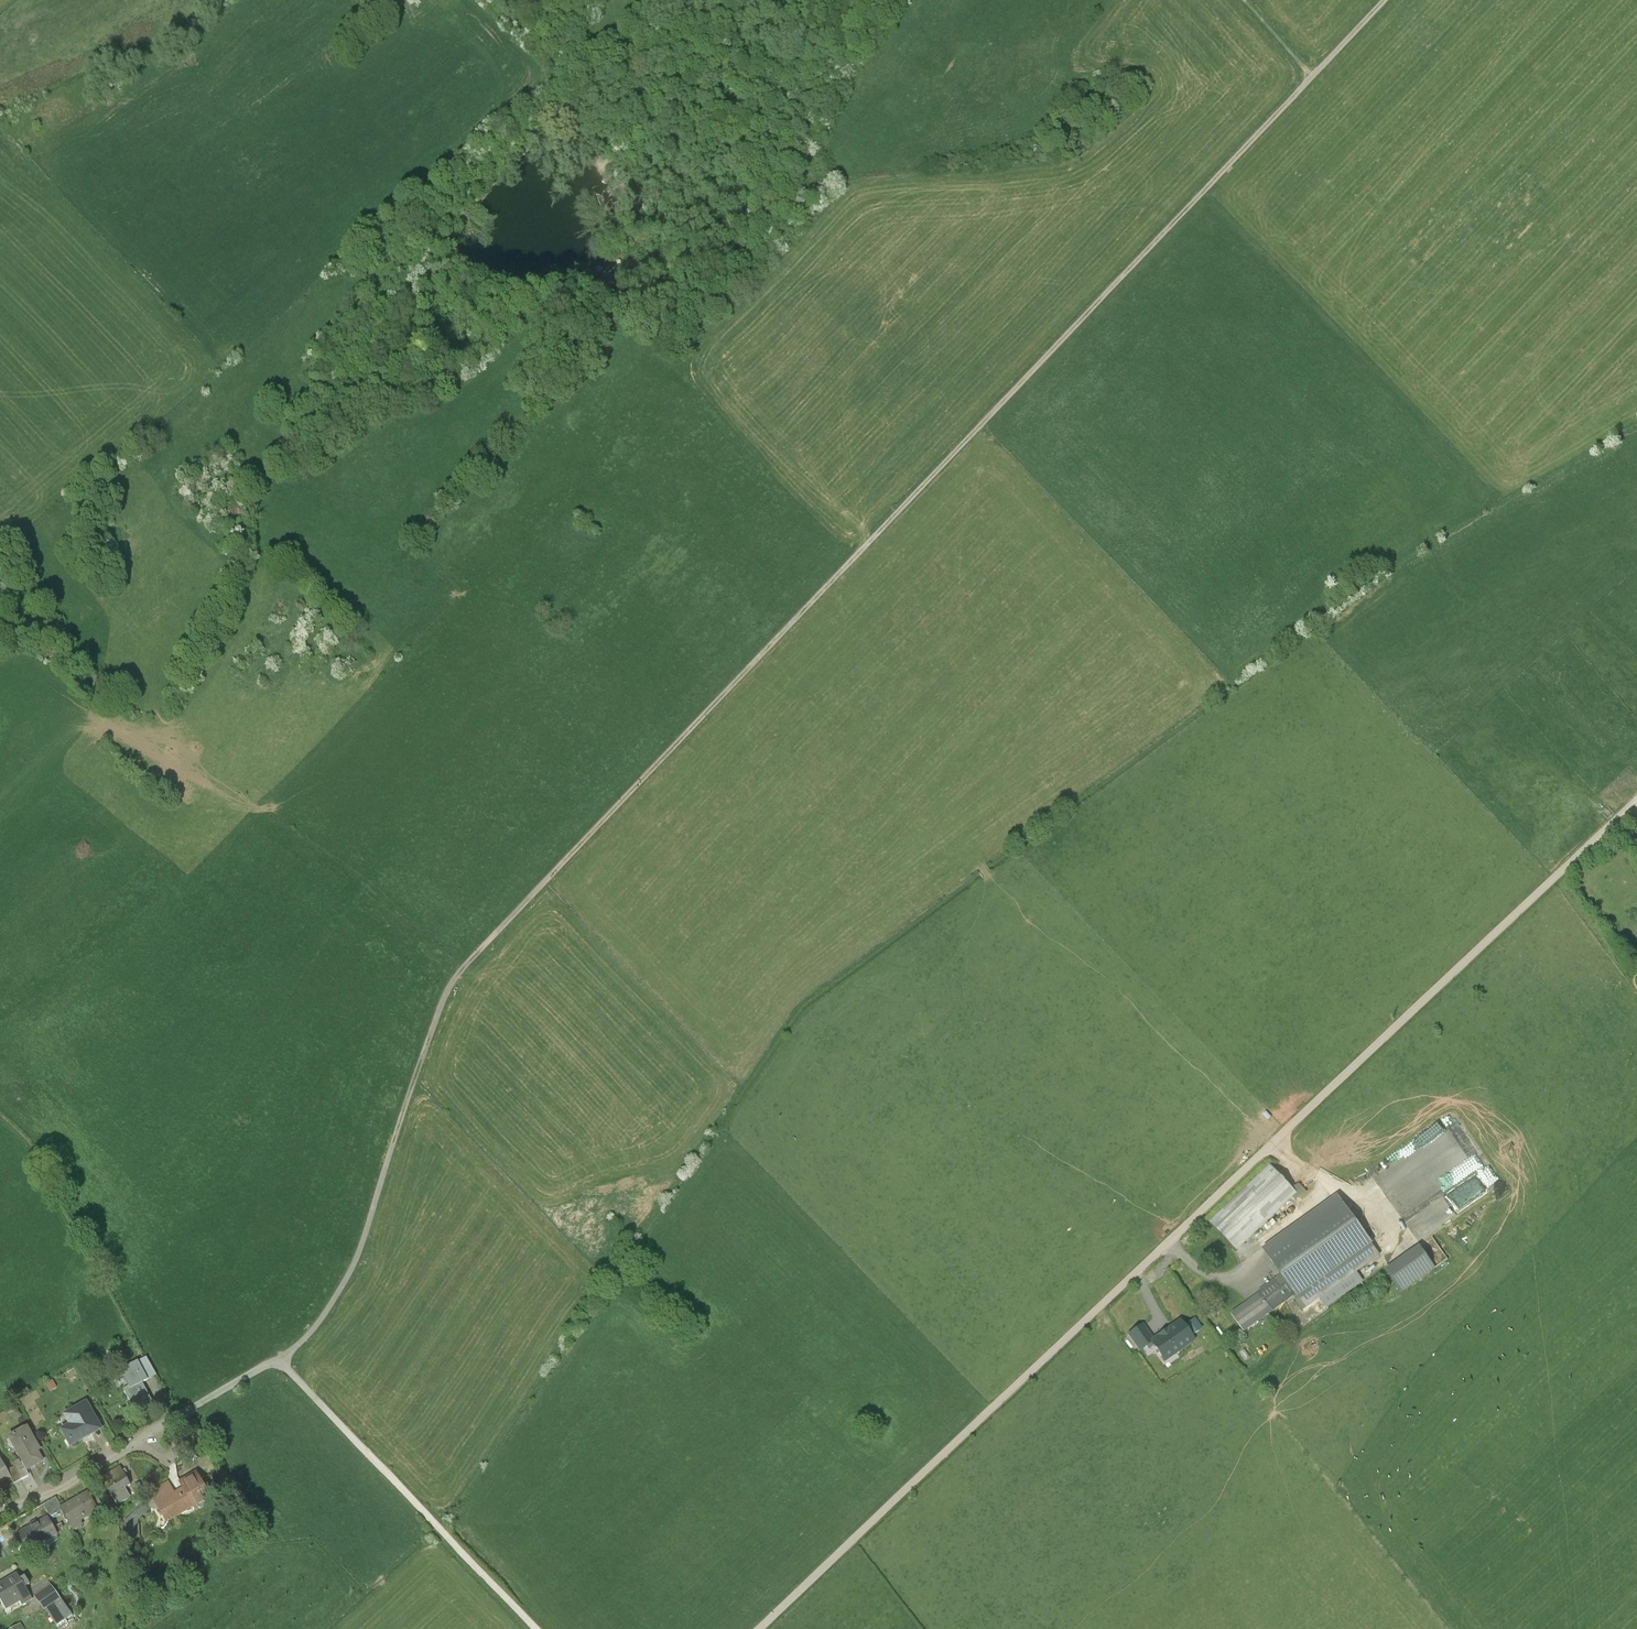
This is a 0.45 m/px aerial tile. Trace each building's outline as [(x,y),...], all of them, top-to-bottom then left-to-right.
[(1451,1113),(1443,1120),(1450,1128),(1458,1122),(1451,1113)] [(1454,1132),(1379,1182),(1389,1196),(1464,1146),(1454,1132)] [(1238,1250),(1296,1194),(1271,1168),(1212,1223),(1238,1250)] [(1486,1192),(1481,1180),(1453,1192),(1458,1204),(1486,1192)] [(1354,1273),(1379,1256),(1338,1199),(1262,1254),(1279,1277),(1281,1279),(1293,1296),(1304,1311),(1320,1300),(1326,1308),(1361,1282),(1354,1273)] [(1420,1248),(1387,1271),(1402,1292),(1435,1269),(1420,1248)] [(1261,1294),(1232,1314),(1244,1331),(1293,1296),(1281,1279),(1279,1277),(1259,1291),(1261,1294)] [(1181,1323),(1152,1343),(1166,1364),(1196,1343),(1181,1323)] [(1139,1351),(1149,1344),(1138,1329),(1128,1336),(1139,1351)] [(156,1376),(146,1358),(121,1372),(130,1388),(125,1390),(137,1411),(153,1402),(142,1383),(156,1376)] [(101,1430),(86,1404),(64,1417),(69,1426),(61,1430),(71,1447),(101,1430)] [(41,1451),(28,1428),(9,1439),(20,1460),(27,1472),(43,1463),(37,1453),(41,1451)] [(11,1479),(7,1472),(0,1459),(0,1484),(11,1479)] [(12,1464),(14,1468),(21,1481),(29,1476),(27,1472),(20,1460),(12,1464)] [(14,1468),(7,1472),(11,1479),(14,1485),(21,1481),(14,1468)] [(129,1486),(120,1469),(101,1480),(111,1496),(124,1489),(129,1486)] [(196,1477),(180,1486),(182,1491),(190,1505),(201,1499),(207,1496),(196,1477)] [(156,1505),(175,1495),(169,1484),(151,1495),(151,1496),(156,1505)] [(130,1499),(124,1489),(111,1496),(117,1507),(130,1499)] [(93,1490),(89,1492),(99,1512),(104,1510),(93,1490)] [(190,1505),(182,1491),(175,1495),(156,1505),(159,1510),(167,1524),(203,1504),(201,1499),(190,1505)] [(99,1512),(89,1492),(60,1508),(62,1512),(73,1532),(85,1526),(83,1522),(100,1513),(99,1512)] [(148,1510),(159,1510),(156,1505),(151,1496),(146,1499),(147,1500),(125,1522),(126,1526),(138,1526),(138,1520),(148,1510)] [(62,1512),(60,1508),(56,1501),(44,1507),(51,1519),(62,1512)] [(56,1537),(47,1520),(19,1535),(28,1552),(56,1537)] [(138,1526),(126,1526),(126,1540),(140,1539),(139,1526),(138,1526)] [(17,1576),(0,1586),(0,1603),(5,1612),(19,1603),(22,1607),(32,1601),(27,1593),(17,1576)] [(61,1601),(46,1579),(27,1593),(32,1601),(36,1598),(45,1612),(46,1611),(61,1601)] [(72,1617),(61,1601),(46,1611),(57,1628),(72,1617)]
